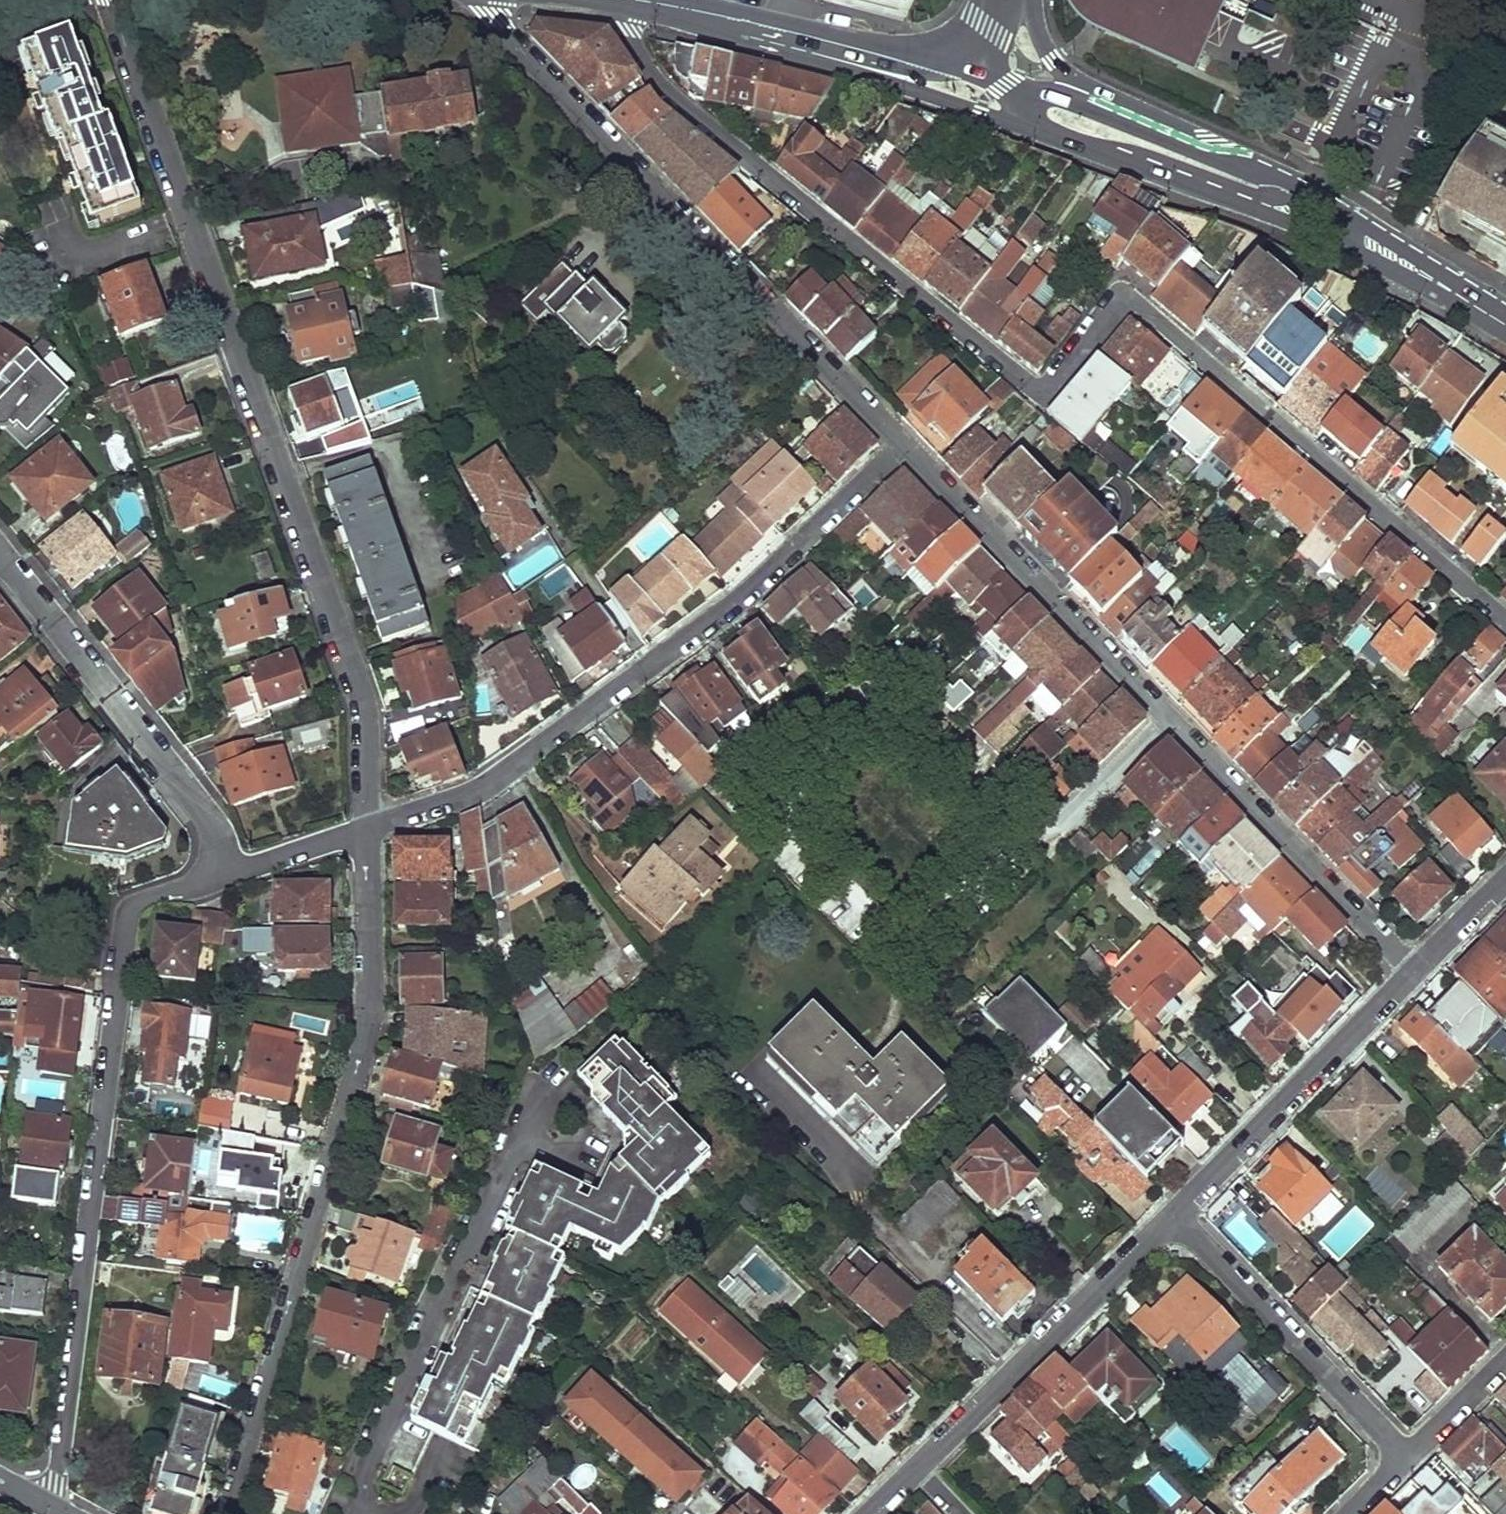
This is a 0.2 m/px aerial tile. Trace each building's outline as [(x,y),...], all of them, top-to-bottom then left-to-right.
[(1228,0),(1075,0),(1089,14),(1102,20),(1166,48),(1201,63),(1205,54),(1215,31),(1224,11),(1228,0)] [(78,29),(27,48),(44,90),(37,93),(41,105),(47,103),(61,138),(65,137),(79,171),(71,174),(77,188),(83,186),(97,222),(145,205),(115,120),(110,121),(78,29)] [(540,30),(531,42),(594,109),(637,79),(609,38),(567,33),(540,30)] [(677,50),(674,69),(687,89),(692,89),(690,99),(698,106),(726,110),(733,64),(694,54),(677,50)] [(733,64),(726,110),(753,115),(754,113),(762,70),(745,67),(733,64)] [(762,70),(754,113),(809,126),(834,90),(799,80),(762,70)] [(354,102),(351,77),(282,87),(292,155),(360,145),(383,160),(394,159),(393,147),(385,97),(354,102)] [(637,79),(594,109),(597,111),(636,152),(673,123),(659,111),(637,79)] [(436,90),(385,97),(393,147),(406,144),(405,139),(480,128),(480,127),(474,85),(455,88),(454,83),(436,86),(436,90)] [(673,123),(636,152),(641,157),(699,216),(730,184),(739,175),(737,173),(673,123)] [(1437,204),(1505,242),(1505,145),(1484,133),(1437,204)] [(803,134),(776,171),(824,210),(857,165),(867,152),(855,143),(841,162),(837,167),(818,152),(822,148),(803,134)] [(841,162),(822,148),(818,152),(837,167),(841,162)] [(857,165),(824,210),(857,237),(883,200),(890,191),(857,165)] [(399,188),(396,171),(386,172),(389,190),(399,188)] [(904,172),(890,191),(901,198),(915,180),(904,172)] [(730,184),(699,216),(702,219),(741,258),(773,225),(730,184)] [(1120,186),(1091,226),(1115,243),(1101,261),(1116,272),(1121,266),(1162,212),(1168,205),(1147,196),(1120,186)] [(941,191),(928,209),(935,214),(948,197),(941,191)] [(946,234),(929,222),(924,230),(895,267),(926,292),(956,252),(993,204),(980,194),(970,208),(967,206),(946,234)] [(883,200),(857,237),(895,267),(924,230),(883,200)] [(408,201),(401,202),(403,218),(410,217),(408,201)] [(1162,212),(1121,266),(1157,295),(1181,267),(1191,256),(1216,225),(1162,212)] [(1034,214),(1020,234),(1033,244),(1047,224),(1034,214)] [(313,221),(252,234),(261,278),(323,264),(313,221)] [(420,235),(405,238),(407,256),(412,286),(432,290),(444,293),(438,252),(423,253),(420,235)] [(1046,256),(1035,269),(1051,280),(1073,251),(1076,247),(1065,238),(1050,259),(1046,256)] [(991,278),(960,320),(999,352),(1030,310),(1045,290),(1048,284),(1032,272),(1014,296),(1001,287),(1023,260),(1011,250),(991,278)] [(956,252),(926,292),(960,320),(991,278),(956,252)] [(407,256),(372,261),(376,284),(388,289),(412,286),(407,256)] [(1157,295),(1151,302),(1192,338),(1198,331),(1229,293),(1221,286),(1210,300),(1186,279),(1199,264),(1191,256),(1181,267),(1157,295)] [(1020,285),(1033,265),(1023,259),(1011,279),(1020,285)] [(1298,303),(1253,265),(1229,293),(1198,331),(1245,371),(1290,314),(1298,303)] [(567,269),(526,310),(541,326),(553,315),(563,325),(561,331),(569,339),(574,339),(591,357),(597,351),(604,358),(614,358),(627,345),(627,336),(621,328),(627,322),(595,287),(591,291),(579,278),(577,280),(567,269)] [(143,270),(104,284),(124,339),(168,323),(157,293),(152,295),(143,270)] [(813,283),(789,308),(793,313),(805,325),(830,299),(813,283)] [(338,285),(287,297),(290,309),(283,311),(297,369),(328,362),(329,367),(357,361),(351,338),(360,335),(355,314),(346,316),(338,285)] [(412,286),(388,289),(391,311),(415,307),(412,286)] [(432,290),(412,286),(415,307),(417,324),(436,321),(432,290)] [(453,322),(444,293),(432,290),(436,321),(437,325),(453,322)] [(830,298),(830,299),(852,321),(854,322),(861,315),(862,314),(839,290),(830,298)] [(1056,298),(1045,290),(1030,310),(1042,318),(1056,298)] [(830,299),(805,325),(828,348),(854,322),(852,321),(830,299)] [(1030,310),(999,352),(1036,381),(1080,321),(1068,313),(1052,335),(1049,332),(1038,347),(1026,339),(1042,318),(1030,310)] [(1245,371),(1239,379),(1276,411),(1316,361),(1306,352),(1293,369),(1275,352),(1301,322),(1290,314),(1245,371)] [(1418,340),(1391,374),(1418,396),(1460,342),(1436,329),(1416,318),(1406,330),(1418,340)] [(854,322),(828,348),(850,372),(876,344),(854,322)] [(1126,324),(1096,361),(1129,388),(1136,393),(1165,356),(1126,324)] [(3,384),(26,360),(30,356),(0,336),(0,388),(3,384)] [(1418,396),(1435,410),(1430,416),(1446,429),(1478,390),(1491,400),(1505,379),(1505,371),(1480,355),(1460,342),(1418,396)] [(48,349),(40,358),(66,383),(75,374),(48,349)] [(0,409),(0,433),(3,435),(7,434),(9,434),(12,432),(17,437),(21,434),(29,441),(68,398),(26,360),(3,384),(14,394),(0,409)] [(1096,361),(1079,383),(1112,408),(1129,388),(1096,361)] [(1316,361),(1276,411),(1316,445),(1323,436),(1343,411),(1356,395),(1347,389),(1335,403),(1314,386),(1327,370),(1316,361)] [(128,365),(106,374),(112,389),(134,380),(128,365)] [(938,366),(901,403),(907,409),(927,390),(945,372),(938,366)] [(927,390),(907,409),(930,433),(935,427),(954,446),(987,413),(960,387),(945,372),(927,390)] [(326,375),(282,391),(301,444),(345,429),(326,375)] [(1455,444),(1482,465),(1476,473),(1505,497),(1505,379),(1491,400),(1455,444)] [(1079,383),(1075,387),(1108,413),(1112,408),(1079,383)] [(138,387),(116,395),(121,412),(139,406),(155,451),(202,435),(194,415),(188,418),(178,390),(143,402),(138,387)] [(1075,387),(1047,420),(1127,485),(1135,475),(1088,437),(1108,413),(1075,387)] [(1194,445),(1166,479),(1183,492),(1192,481),(1243,420),(1204,388),(1188,407),(1174,425),(1172,427),(1194,445)] [(1003,389),(984,407),(995,417),(1014,399),(1003,389)] [(1160,413),(1166,418),(1174,425),(1188,407),(1179,399),(1178,400),(1173,396),(1160,413)] [(1343,411),(1323,436),(1361,467),(1380,443),(1343,411)] [(803,451),(792,458),(800,466),(811,457),(838,488),(879,451),(842,413),(803,451)] [(1166,418),(1157,429),(1166,436),(1172,427),(1174,425),(1166,418)] [(1361,467),(1353,477),(1376,496),(1407,458),(1392,445),(1407,427),(1399,419),(1380,443),(1361,467)] [(1201,489),(1204,486),(1220,498),(1234,479),(1266,439),(1243,420),(1192,481),(1201,489)] [(1054,432),(1044,442),(1061,458),(1072,447),(1054,432)] [(1012,456),(1001,446),(990,457),(972,439),(944,467),(950,473),(982,506),(986,501),(1021,465),(1042,443),(1033,435),(1012,456)] [(1266,439),(1234,479),(1272,513),(1274,511),(1305,472),(1266,439)] [(1482,465),(1455,444),(1449,452),(1476,473),(1482,465)] [(773,447),(731,485),(740,495),(773,532),(793,513),(790,509),(796,504),(799,508),(816,492),(773,447)] [(61,449),(21,482),(36,500),(29,505),(46,526),(91,490),(61,449)] [(497,459),(467,480),(495,522),(490,526),(513,559),(543,536),(525,509),(528,506),(497,459)] [(375,460),(327,479),(385,644),(431,629),(375,460)] [(214,463),(166,480),(185,533),(234,516),(214,463)] [(1116,481),(1094,464),(1074,484),(1093,504),(1116,481)] [(1021,465),(986,501),(1021,537),(1058,501),(1021,465)] [(1305,472),(1274,511),(1313,541),(1342,505),(1305,472)] [(902,474),(833,540),(847,553),(872,529),(895,552),(902,547),(939,512),(902,474)] [(1427,480),(1423,485),(1441,498),(1444,494),(1427,480)] [(36,500),(21,482),(15,487),(29,505),(36,500)] [(828,483),(817,494),(824,501),(835,491),(828,483)] [(1423,485),(1405,508),(1451,548),(1471,522),(1455,510),(1441,498),(1423,485)] [(1117,544),(1066,492),(1058,501),(1021,537),(1072,589),(1117,544)] [(735,512),(692,553),(713,578),(720,583),(773,532),(740,495),(729,505),(735,512)] [(799,508),(796,504),(790,509),(793,513),(799,508)] [(1365,525),(1342,505),(1313,541),(1298,560),(1311,571),(1308,575),(1321,584),(1365,525)] [(1455,510),(1471,522),(1474,518),(1458,506),(1455,510)] [(1131,578),(1118,564),(1162,519),(1151,511),(1117,544),(1072,589),(1106,622),(1140,588),(1152,576),(1142,567),(1131,578)] [(939,512),(902,547),(923,568),(960,533),(939,512)] [(83,523),(42,555),(72,593),(113,562),(83,523)] [(1460,558),(1480,575),(1505,544),(1485,527),(1460,558)] [(144,533),(122,552),(133,567),(150,554),(144,533)] [(923,568),(917,574),(937,594),(980,554),(960,533),(923,568)] [(1374,533),(1357,555),(1369,565),(1386,543),(1374,533)] [(1377,586),(1344,626),(1352,633),(1367,615),(1409,563),(1386,543),(1369,565),(1362,574),(1377,586)] [(630,582),(609,600),(641,639),(661,622),(653,613),(685,586),(693,596),(713,578),(692,553),(685,544),(634,587),(630,582)] [(889,559),(909,581),(917,574),(923,568),(902,547),(895,552),(889,559)] [(930,601),(911,618),(920,627),(954,595),(970,612),(974,609),(1004,580),(980,554),(937,594),(930,601)] [(267,555),(255,559),(264,583),(275,579),(267,555)] [(1409,563),(1367,615),(1389,634),(1374,652),(1405,679),(1432,647),(1416,632),(1420,626),(1406,615),(1432,583),(1409,563)] [(853,611),(811,570),(764,615),(777,627),(791,614),(819,643),(853,611)] [(937,594),(917,574),(909,581),(930,601),(937,594)] [(484,595),(456,608),(462,652),(503,630),(507,636),(527,624),(520,613),(514,602),(500,577),(481,589),(484,595)] [(1004,580),(974,609),(982,617),(990,610),(996,615),(977,635),(987,645),(1029,605),(1004,580)] [(165,616),(167,616),(137,581),(95,617),(124,651),(150,629),(163,617),(165,616)] [(1140,588),(1106,622),(1123,641),(1164,601),(1174,591),(1166,583),(1150,598),(1140,588)] [(586,592),(553,614),(560,624),(543,635),(574,680),(623,647),(586,592)] [(1497,601),(1505,608),(1505,592),(1497,601)] [(241,620),(222,626),(232,656),(279,640),(274,627),(292,621),(283,595),(238,610),(241,620)] [(528,607),(522,597),(514,602),(520,613),(528,607)] [(887,601),(864,622),(870,628),(893,606),(887,601)] [(1164,601),(1123,641),(1154,672),(1201,625),(1185,608),(1165,629),(1157,619),(1169,606),(1164,601)] [(987,645),(969,661),(977,669),(995,652),(1008,666),(1016,658),(1050,627),(1029,605),(987,645)] [(528,607),(520,613),(527,624),(535,619),(528,607)] [(25,645),(26,640),(0,609),(0,666),(25,645)] [(152,632),(115,664),(155,714),(156,716),(183,692),(174,655),(164,644),(172,637),(167,616),(165,616),(163,617),(150,629),(152,632)] [(292,621),(274,627),(279,640),(296,635),(292,621)] [(1201,625),(1154,672),(1186,706),(1221,671),(1195,643),(1207,631),(1201,625)] [(1002,708),(975,733),(987,744),(1026,707),(1046,690),(1080,656),(1050,627),(1016,658),(1034,677),(1027,684),(1029,686),(1005,708),(1002,708)] [(1239,629),(1219,648),(1232,660),(1251,641),(1239,629)] [(1487,631),(1405,723),(1407,726),(1420,735),(1470,680),(1467,676),(1474,669),(1480,673),(1504,646),(1487,631)] [(742,651),(726,664),(761,709),(784,691),(774,678),(786,670),(757,633),(739,647),(742,651)] [(525,640),(484,663),(515,721),(557,698),(525,640)] [(935,645),(918,661),(929,672),(946,656),(935,645)] [(1080,656),(1046,690),(1065,711),(1101,678),(1080,656)] [(446,658),(397,668),(402,689),(407,688),(413,714),(455,706),(446,658)] [(259,684),(227,694),(232,712),(236,710),(242,729),(273,719),(270,711),(309,698),(295,659),(255,673),(259,684)] [(674,697),(658,710),(677,727),(707,757),(721,746),(715,739),(745,714),(710,670),(697,680),(692,675),(670,692),(674,697)] [(1221,671),(1186,706),(1219,738),(1253,704),(1221,671)] [(19,749),(59,717),(25,675),(2,693),(0,690),(0,726),(19,749)] [(1074,720),(1054,738),(1060,745),(1072,734),(1077,739),(1079,737),(1122,699),(1101,678),(1065,711),(1074,720)] [(947,682),(935,693),(957,714),(976,696),(962,683),(955,690),(947,682)] [(1497,706),(1498,708),(1500,711),(1501,712),(1503,714),(1505,715),(1505,686),(1499,694),(1502,696),(1500,698),(1498,701),(1497,703),(1497,706)] [(1122,699),(1079,737),(1105,764),(1145,723),(1122,699)] [(1219,738),(1213,744),(1235,767),(1276,726),(1253,704),(1219,738)] [(1026,707),(987,744),(996,754),(1018,733),(1014,728),(1031,712),(1026,707)] [(71,720),(42,742),(69,775),(102,748),(90,734),(85,738),(71,720)] [(1276,726),(1235,767),(1256,789),(1288,756),(1274,743),(1290,728),(1281,720),(1276,726)] [(677,727),(657,747),(684,773),(698,787),(718,767),(707,757),(677,727)] [(1288,756),(1256,789),(1277,811),(1319,770),(1332,756),(1347,741),(1338,732),(1298,768),(1288,756)] [(448,733),(402,749),(416,787),(435,781),(441,779),(442,783),(444,787),(464,779),(448,733)] [(1042,733),(1019,756),(1039,774),(1051,763),(1062,753),(1042,733)] [(1105,764),(1079,737),(1077,739),(1068,747),(1094,774),(1105,764)] [(261,740),(216,753),(218,760),(264,747),(261,740)] [(1347,741),(1332,756),(1338,762),(1352,747),(1347,741)] [(674,783),(631,743),(619,756),(636,773),(674,809),(684,802),(689,798),(688,797),(674,783)] [(1167,746),(1124,788),(1156,821),(1199,780),(1167,746)] [(1365,748),(1348,764),(1356,772),(1372,756),(1365,748)] [(284,752),(222,773),(233,807),(296,787),(284,752)] [(1480,782),(1505,807),(1505,753),(1480,782)] [(636,773),(619,756),(607,767),(624,785),(636,773)] [(1356,772),(1345,783),(1357,794),(1371,782),(1368,779),(1381,766),(1372,756),(1356,772)] [(599,759),(569,787),(597,821),(593,824),(609,840),(624,824),(617,816),(610,809),(619,799),(629,789),(624,785),(607,767),(599,759)] [(1039,774),(1027,785),(1033,790),(1041,782),(1045,787),(1048,784),(1060,773),(1051,763),(1039,774)] [(1319,770),(1277,811),(1296,831),(1338,790),(1319,770)] [(698,787),(684,773),(674,783),(688,797),(698,787)] [(1078,790),(1060,773),(1048,784),(1066,802),(1078,790)] [(75,809),(70,853),(99,856),(98,865),(108,866),(109,857),(129,860),(165,846),(166,838),(117,776),(75,809)] [(1199,780),(1156,821),(1180,845),(1223,804),(1199,780)] [(1338,790),(1296,831),(1318,853),(1349,821),(1358,812),(1338,790)] [(1408,792),(1392,808),(1393,809),(1400,817),(1416,801),(1408,792)] [(28,796),(26,810),(39,812),(41,798),(28,796)] [(627,806),(619,799),(610,809),(617,816),(627,806)] [(1180,845),(1178,847),(1200,870),(1245,827),(1223,804),(1180,845)] [(1455,805),(1430,829),(1448,848),(1437,858),(1463,884),(1475,872),(1466,864),(1490,842),(1455,805)] [(1393,809),(1388,814),(1395,821),(1400,817),(1393,809)] [(525,812),(483,836),(489,888),(491,905),(502,898),(506,903),(559,872),(525,812)] [(1349,821),(1318,853),(1339,875),(1382,834),(1393,823),(1381,812),(1360,833),(1349,821)] [(481,813),(462,819),(468,875),(476,875),(477,888),(489,888),(483,836),(481,813)] [(655,853),(624,888),(646,905),(649,901),(671,921),(699,890),(704,894),(723,874),(708,860),(697,851),(710,836),(693,821),(674,843),(663,835),(651,849),(655,853)] [(1279,862),(1245,827),(1200,870),(1197,872),(1204,879),(1216,867),(1235,884),(1225,894),(1221,890),(1199,914),(1211,926),(1279,862)] [(1078,833),(1067,843),(1081,858),(1092,847),(1078,833)] [(1382,834),(1339,875),(1367,902),(1378,892),(1366,878),(1385,860),(1398,874),(1410,862),(1382,834)] [(710,836),(697,851),(708,860),(721,845),(710,836)] [(1120,856),(1111,847),(1112,846),(1103,836),(1092,847),(1110,865),(1120,856)] [(1130,846),(1121,837),(1112,846),(1111,847),(1120,856),(1130,846)] [(447,847),(396,848),(398,884),(456,883),(456,876),(452,876),(451,867),(447,867),(447,847)] [(1385,860),(1366,878),(1378,892),(1398,874),(1385,860)] [(1279,862),(1211,926),(1227,942),(1245,923),(1235,913),(1245,903),(1266,925),(1257,934),(1253,938),(1261,946),(1274,934),(1288,920),(1312,896),(1279,862)] [(1426,870),(1393,900),(1420,926),(1451,895),(1426,870)] [(489,888),(477,888),(479,906),(491,906),(491,905),(489,888)] [(624,888),(621,892),(663,930),(671,921),(649,901),(646,905),(624,888)] [(330,890),(281,890),(281,911),(276,911),(276,920),(272,920),(272,927),(337,928),(337,913),(329,912),(330,890)] [(457,891),(398,891),(400,931),(448,931),(447,926),(453,927),(452,913),(450,913),(450,900),(457,900),(457,891)] [(1312,896),(1288,920),(1317,949),(1330,936),(1336,942),(1346,931),(1312,896)] [(1266,925),(1245,903),(1235,913),(1245,923),(1257,934),(1266,925)] [(221,932),(222,917),(222,916),(192,913),(190,933),(154,929),(149,980),(192,985),(196,946),(219,949),(219,947),(221,932)] [(222,917),(221,932),(233,931),(234,919),(222,917)] [(1482,941),(1505,964),(1505,918),(1482,941)] [(221,932),(219,947),(230,948),(233,931),(221,932)] [(1121,976),(1107,990),(1144,1029),(1152,1020),(1199,972),(1162,933),(1154,941),(1162,950),(1128,983),(1121,976)] [(272,947),(276,946),(276,957),(279,957),(279,974),(339,972),(338,936),(272,938),(272,947)] [(464,937),(464,956),(491,957),(495,946),(494,938),(464,937)] [(1162,950),(1154,941),(1150,938),(1116,971),(1121,976),(1128,983),(1162,950)] [(1456,977),(1461,981),(1505,1025),(1505,1023),(1505,964),(1482,941),(1469,955),(1473,960),(1456,977)] [(1090,951),(1081,961),(1099,978),(1108,969),(1090,951)] [(1473,960),(1469,955),(1451,972),(1456,977),(1473,960)] [(442,961),(401,962),(403,1009),(448,1008),(448,998),(444,998),(442,961)] [(65,969),(63,989),(93,994),(95,973),(65,969)] [(1285,998),(1277,990),(1265,1003),(1280,1018),(1320,977),(1313,969),(1285,998)] [(18,1004),(19,996),(21,977),(0,975),(0,1002),(18,1004)] [(1320,977),(1280,1018),(1295,1033),(1308,1045),(1356,995),(1337,977),(1329,986),(1320,977)] [(550,1001),(518,1022),(534,1059),(538,1068),(619,997),(601,981),(564,1015),(550,1001)] [(1471,1059),(1505,1025),(1461,981),(1427,1015),(1471,1059)] [(1026,987),(1021,982),(999,1005),(1005,1009),(1026,987)] [(1248,986),(1234,999),(1252,1016),(1265,1003),(1248,986)] [(997,1004),(985,1015),(1028,1058),(1050,1037),(1056,1041),(1059,1042),(1068,1029),(1026,987),(1005,1009),(999,1005),(997,1004)] [(80,1004),(19,996),(18,1004),(17,1015),(13,1050),(40,1053),(37,1075),(72,1079),(75,1057),(80,1004)] [(144,1009),(141,1030),(145,1030),(142,1054),(148,1055),(145,1084),(171,1087),(175,1057),(181,1058),(186,1016),(179,1016),(180,1012),(191,1013),(191,1016),(202,1017),(203,1014),(211,1015),(212,1005),(149,999),(149,1010),(144,1009)] [(1236,1030),(1273,1069),(1288,1054),(1280,1047),(1295,1033),(1280,1018),(1265,1003),(1252,1016),(1236,1030)] [(80,1004),(75,1057),(80,1058),(86,1005),(80,1004)] [(1418,1006),(1397,1027),(1461,1090),(1481,1069),(1471,1059),(1427,1015),(1418,1006)] [(812,1012),(772,1054),(879,1159),(911,1126),(947,1088),(900,1042),(872,1070),(812,1012)] [(14,1039),(17,1015),(0,1014),(0,1039),(14,1039)] [(415,1029),(408,1029),(408,1046),(415,1046),(416,1059),(441,1067),(461,1073),(462,1049),(474,1049),(475,1018),(415,1015),(415,1029)] [(462,1049),(461,1073),(464,1074),(481,1079),(484,1018),(475,1018),(474,1049),(462,1049)] [(1161,1029),(1152,1020),(1144,1029),(1153,1037),(1161,1029)] [(253,1041),(241,1095),(289,1106),(301,1052),(273,1046),(275,1034),(258,1030),(255,1041),(253,1041)] [(1056,1041),(1050,1037),(1028,1058),(1033,1063),(1056,1041)] [(617,1042),(578,1080),(609,1111),(603,1116),(628,1141),(631,1138),(640,1147),(611,1175),(599,1201),(594,1199),(591,1206),(581,1201),(584,1194),(537,1172),(519,1212),(515,1210),(500,1244),(506,1247),(498,1266),(502,1267),(469,1336),(465,1335),(451,1363),(444,1360),(431,1389),(426,1387),(412,1418),(416,1419),(413,1426),(463,1450),(478,1420),(481,1421),(494,1393),(491,1391),(494,1385),(505,1390),(517,1366),(520,1367),(534,1340),(530,1339),(536,1324),(540,1326),(554,1298),(549,1296),(565,1266),(556,1262),(568,1237),(619,1261),(648,1233),(651,1234),(663,1207),(669,1201),(671,1204),(693,1182),(690,1179),(715,1156),(680,1119),(672,1127),(662,1116),(679,1100),(626,1046),(623,1048),(617,1042)] [(1033,1063),(1028,1058),(1024,1055),(1011,1068),(1021,1079),(1035,1066),(1033,1063)] [(397,1057),(385,1098),(388,1099),(415,1107),(433,1113),(443,1076),(461,1081),(464,1074),(461,1073),(441,1067),(441,1070),(397,1057)] [(1195,1057),(1185,1068),(1203,1086),(1214,1076),(1195,1057)] [(1153,1059),(1133,1079),(1183,1129),(1213,1099),(1211,1097),(1184,1070),(1174,1080),(1153,1059)] [(1363,1070),(1319,1115),(1358,1153),(1402,1109),(1363,1070)] [(1152,1185),(1147,1180),(1096,1128),(1047,1077),(1033,1091),(1045,1105),(1041,1107),(1048,1115),(1053,1128),(1063,1131),(1074,1143),(1069,1147),(1074,1154),(1068,1159),(1076,1167),(1089,1180),(1095,1175),(1095,1176),(1096,1177),(1097,1178),(1098,1180),(1099,1180),(1100,1181),(1102,1181),(1103,1181),(1104,1181),(1106,1181),(1108,1180),(1110,1180),(1119,1189),(1132,1178),(1145,1190),(1152,1185)] [(202,1093),(198,1129),(225,1132),(229,1132),(233,1097),(202,1093)] [(1136,1098),(1131,1094),(1114,1111),(1118,1115),(1136,1098)] [(1114,1111),(1096,1128),(1147,1180),(1165,1163),(1157,1155),(1175,1137),(1136,1098),(1118,1115),(1114,1111)] [(415,1107),(388,1099),(384,1112),(411,1120),(415,1107)] [(66,1107),(40,1104),(38,1115),(64,1118),(66,1107)] [(1452,1106),(1439,1120),(1449,1130),(1475,1156),(1488,1142),(1452,1106)] [(1048,1115),(1041,1107),(1029,1119),(1045,1136),(1053,1128),(1048,1115)] [(27,1119),(21,1167),(64,1171),(70,1124),(27,1119)] [(390,1119),(384,1139),(393,1142),(385,1167),(427,1180),(427,1178),(436,1152),(441,1135),(390,1119)] [(1475,1156),(1449,1130),(1440,1139),(1466,1165),(1475,1156)] [(229,1132),(225,1132),(220,1174),(241,1176),(240,1189),(261,1191),(259,1209),(280,1211),(285,1172),(277,1171),(279,1159),(252,1156),(254,1135),(229,1132)] [(187,1148),(151,1144),(145,1191),(142,1191),(136,1195),(134,1204),(164,1208),(162,1218),(183,1220),(183,1214),(185,1199),(189,1199),(190,1191),(196,1145),(197,1134),(189,1133),(187,1148)] [(1182,1145),(1175,1137),(1157,1155),(1165,1163),(1182,1145)] [(995,1138),(958,1174),(995,1213),(1010,1199),(1015,1205),(1038,1181),(995,1138)] [(1277,1174),(1258,1193),(1297,1230),(1316,1211),(1328,1223),(1344,1207),(1287,1151),(1270,1167),(1277,1174)] [(427,1178),(444,1183),(452,1157),(436,1152),(427,1178)] [(56,1206),(61,1174),(16,1168),(12,1199),(56,1206)] [(1132,1178),(1119,1189),(1133,1203),(1145,1190),(1132,1178)] [(1451,1180),(1383,1248),(1402,1268),(1471,1200),(1451,1180)] [(943,1183),(898,1227),(917,1245),(962,1202),(943,1183)] [(756,1186),(738,1205),(750,1217),(769,1197),(756,1186)] [(1494,1203),(1505,1216),(1505,1192),(1494,1203)] [(1231,1206),(1222,1197),(1201,1218),(1210,1227),(1231,1206)] [(107,1201),(105,1224),(163,1230),(160,1261),(181,1263),(183,1260),(198,1262),(200,1246),(211,1237),(230,1240),(232,1219),(183,1214),(183,1220),(162,1218),(164,1208),(134,1204),(107,1201)] [(1272,1210),(1257,1223),(1281,1247),(1278,1250),(1290,1262),(1283,1270),(1280,1272),(1302,1293),(1291,1304),(1311,1323),(1348,1287),(1328,1267),(1321,1274),(1310,1262),(1317,1255),(1272,1210)] [(438,1211),(424,1241),(441,1248),(455,1218),(438,1211)] [(346,1212),(339,1228),(366,1238),(361,1253),(360,1251),(356,1251),(354,1251),(351,1253),(350,1255),(349,1257),(350,1259),(351,1261),(352,1262),(358,1264),(356,1271),(366,1275),(400,1286),(416,1239),(409,1236),(346,1212)] [(1435,1267),(1491,1325),(1505,1311),(1505,1261),(1475,1228),(1435,1267)] [(424,1241),(421,1247),(437,1255),(441,1248),(424,1241)] [(983,1242),(952,1273),(1003,1322),(1018,1307),(1022,1310),(1036,1297),(983,1242)] [(856,1300),(855,1302),(886,1330),(917,1296),(860,1245),(831,1277),(856,1300)] [(1290,1262),(1278,1250),(1277,1265),(1283,1270),(1290,1262)] [(43,1319),(48,1269),(19,1267),(15,1294),(0,1292),(0,1314),(43,1319)] [(356,1271),(349,1290),(360,1293),(366,1275),(356,1271)] [(180,1293),(175,1362),(208,1365),(213,1322),(229,1324),(232,1298),(201,1294),(203,1275),(178,1272),(176,1293),(180,1293)] [(759,1297),(740,1281),(738,1283),(731,1276),(719,1289),(745,1312),(759,1297)] [(691,1279),(660,1312),(741,1387),(770,1352),(691,1279)] [(1148,1306),(1132,1321),(1169,1360),(1186,1343),(1205,1363),(1236,1333),(1186,1282),(1155,1312),(1148,1306)] [(1400,1318),(1387,1330),(1427,1372),(1413,1385),(1433,1407),(1489,1353),(1422,1282),(1408,1295),(1434,1323),(1419,1337),(1400,1318)] [(1348,1287),(1311,1323),(1344,1357),(1353,1348),(1371,1366),(1389,1348),(1354,1313),(1364,1303),(1348,1287)] [(329,1294),(316,1336),(313,1343),(330,1349),(370,1361),(385,1313),(329,1294)] [(109,1319),(100,1379),(153,1387),(156,1362),(163,1362),(168,1329),(109,1319)] [(1116,1331),(1069,1373),(1091,1395),(1095,1400),(1104,1391),(1125,1412),(1159,1378),(1116,1331)] [(1186,1343),(1169,1360),(1188,1380),(1205,1363),(1186,1343)] [(28,1416),(36,1351),(0,1346),(0,1413),(28,1416)] [(1055,1359),(1031,1383),(1061,1414),(1073,1402),(1079,1408),(1091,1395),(1069,1373),(1055,1359)] [(829,1387),(813,1371),(804,1381),(820,1397),(829,1387)] [(867,1371),(834,1407),(879,1447),(893,1432),(887,1426),(906,1406),(867,1371)] [(706,1477),(594,1373),(567,1404),(677,1505),(690,1493),(704,1479),(706,1477)] [(1031,1383),(1012,1403),(1041,1433),(1044,1436),(1060,1454),(1065,1449),(1060,1444),(1068,1436),(1053,1422),(1061,1414),(1031,1383)] [(1494,1399),(1505,1412),(1505,1387),(1494,1399)] [(154,1513),(192,1513),(217,1419),(208,1417),(212,1402),(186,1394),(154,1513)] [(1007,1423),(990,1440),(1029,1480),(1048,1462),(1034,1446),(1044,1436),(1041,1433),(1012,1403),(999,1416),(1007,1423)] [(759,1416),(736,1439),(762,1464),(768,1458),(785,1442),(759,1416)] [(1439,1454),(1459,1474),(1467,1466),(1472,1470),(1479,1463),(1505,1490),(1505,1455),(1473,1421),(1439,1454)] [(1244,1513),(1290,1513),(1347,1458),(1319,1429),(1280,1467),(1267,1454),(1228,1492),(1241,1506),(1238,1509),(1244,1513)] [(284,1438),(267,1494),(307,1506),(323,1450),(284,1438)] [(817,1439),(800,1456),(801,1458),(837,1493),(854,1475),(817,1439)] [(785,1442),(768,1458),(785,1475),(800,1460),(801,1458),(800,1456),(797,1453),(785,1442)] [(501,1506),(509,1513),(527,1513),(564,1476),(546,1458),(501,1506)] [(775,1503),(786,1513),(819,1513),(836,1495),(800,1460),(785,1475),(793,1484),(775,1503)] [(1090,1484),(1076,1471),(1066,1481),(1079,1495),(1090,1484)] [(387,1472),(378,1491),(404,1504),(412,1484),(387,1472)] [(724,1509),(740,1495),(721,1474),(705,1488),(724,1509)] [(785,1475),(767,1494),(775,1503),(793,1484),(785,1475)] [(707,1482),(704,1479),(690,1493),(693,1496),(707,1482)] [(532,1513),(556,1513),(554,1512),(565,1501),(578,1513),(601,1513),(594,1506),(591,1509),(564,1480),(532,1513)] [(1113,1484),(1100,1496),(1102,1498),(1108,1504),(1110,1506),(1123,1494),(1113,1484)] [(1194,1499),(1185,1508),(1191,1513),(1209,1513),(1194,1499)] [(750,1500),(736,1513),(763,1513),(750,1500)] [(1374,1513),(1398,1513),(1386,1502),(1374,1513)] [(929,1505),(921,1513),(922,1513),(938,1513),(929,1505)]
